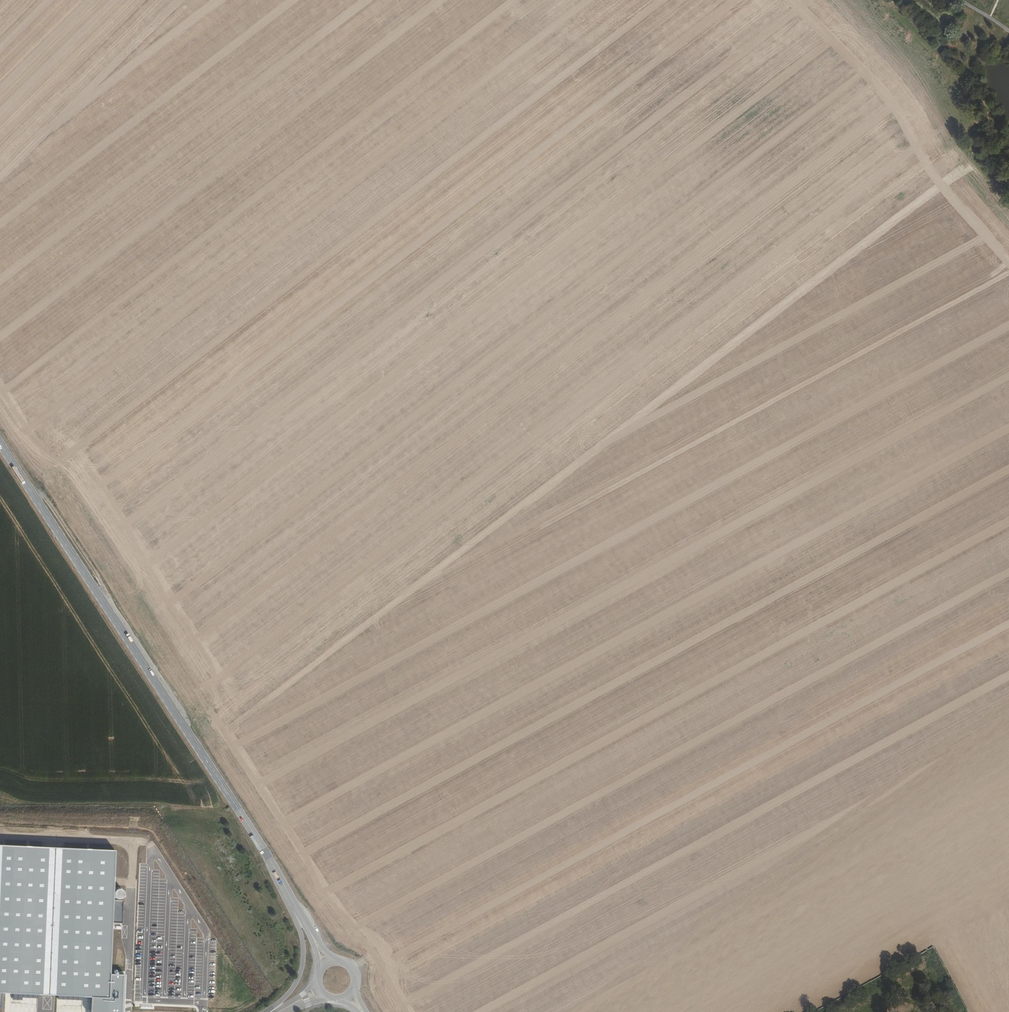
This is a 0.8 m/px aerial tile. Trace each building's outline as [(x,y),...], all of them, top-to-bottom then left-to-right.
[(0,1008),(1,994),(88,998),(87,1011),(123,1011),(125,973),(110,972),(112,922),(122,923),(123,900),(113,900),(115,849),(0,844),(0,1007),(0,1008)]
